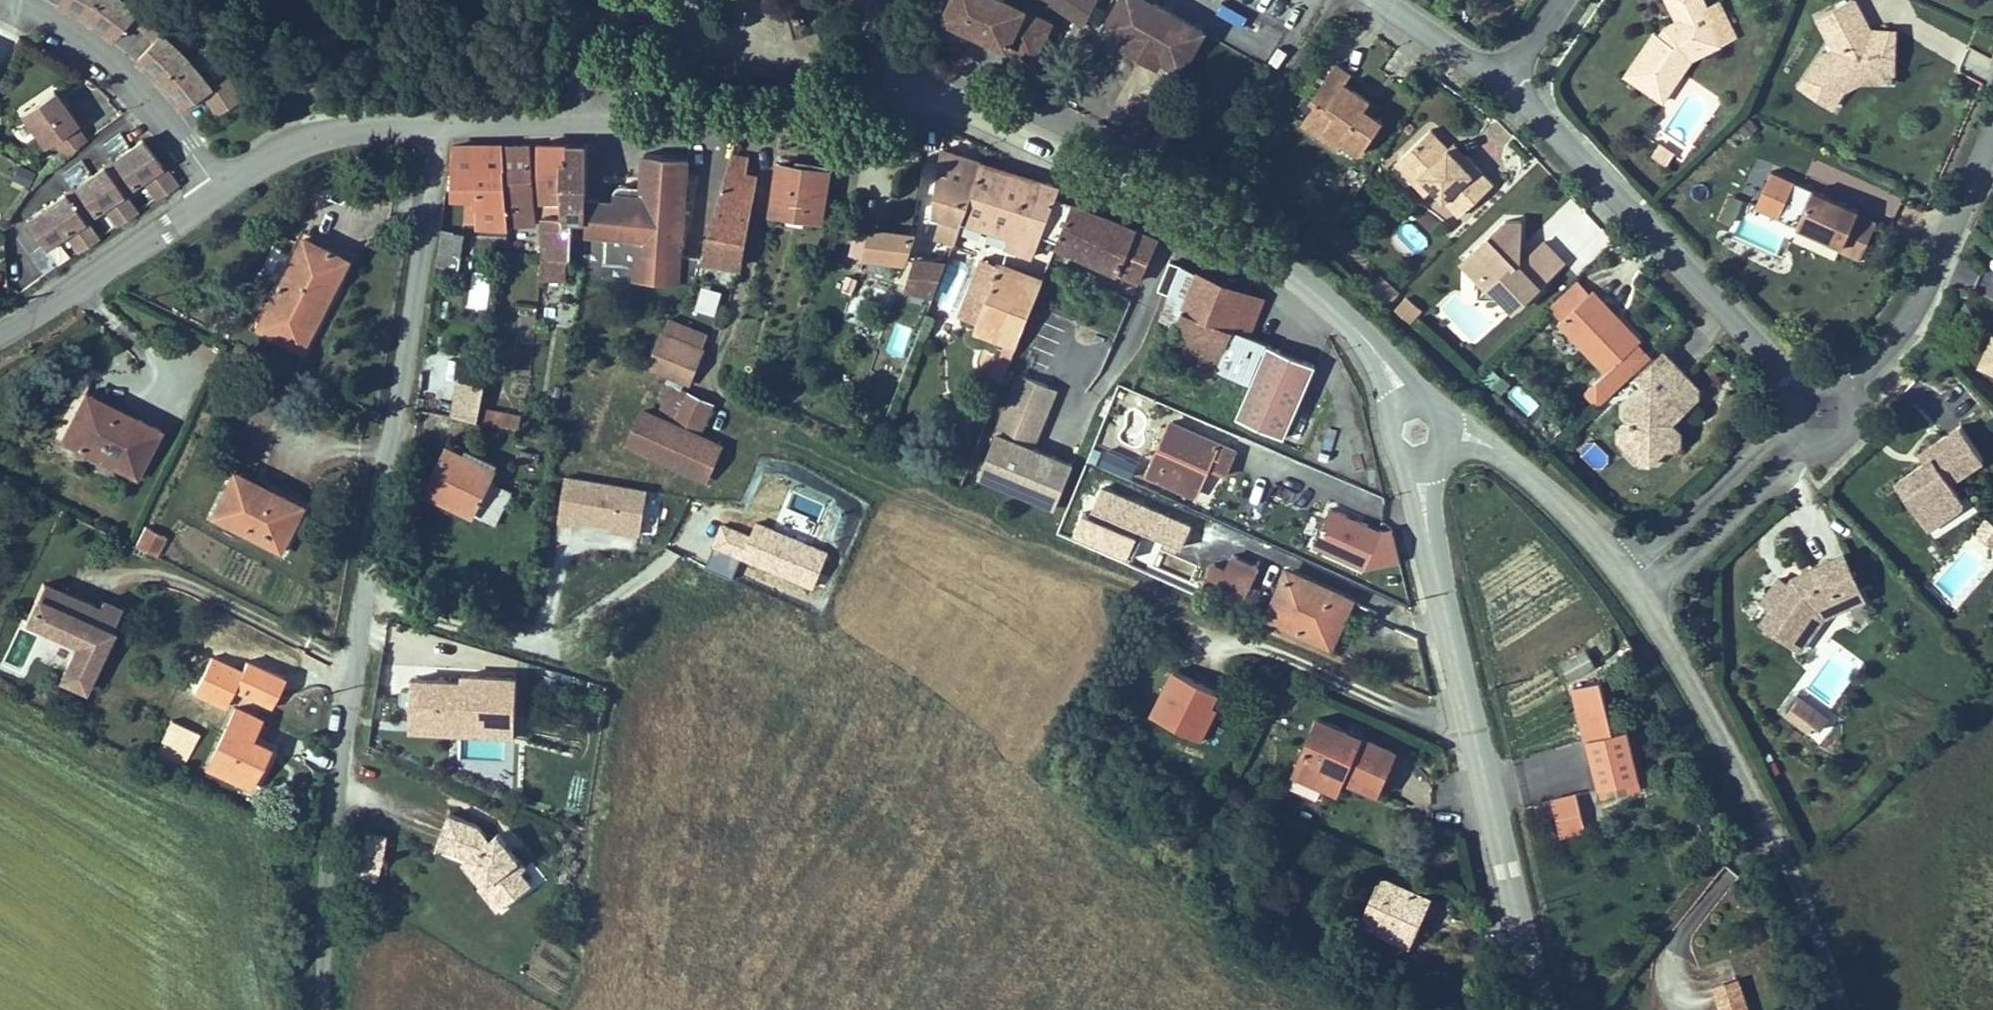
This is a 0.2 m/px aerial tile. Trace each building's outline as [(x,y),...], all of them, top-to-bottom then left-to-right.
[(101,0),(64,0),(63,3),(77,10),(90,18),(101,0)] [(151,27),(172,4),(168,0),(153,0),(148,7),(137,0),(101,0),(90,18),(109,30),(120,38),(139,16),(151,27)] [(949,17),(1041,60),(1059,21),(1041,13),(1019,2),(1014,0),(958,0),(949,17)] [(1019,2),(1041,13),(1046,0),(1020,0),(1019,2)] [(1098,18),(1111,0),(1067,0),(1098,18)] [(1119,21),(1184,79),(1213,46),(1162,0),(1138,0),(1119,21)] [(1667,22),(1672,25),(1666,32),(1662,30),(1658,27),(1651,37),(1629,70),(1657,89),(1680,55),(1688,54),(1693,57),(1695,53),(1723,39),(1706,4),(1711,2),(1710,0),(1673,0),(1680,15),(1667,22)] [(1859,0),(1848,0),(1821,14),(1838,47),(1822,55),(1804,83),(1836,103),(1853,76),(1899,53),(1899,28),(1881,27),(1881,29),(1873,29),(1859,0)] [(156,69),(167,81),(199,54),(187,41),(174,28),(185,15),(172,4),(151,27),(162,37),(142,57),(156,69)] [(1672,25),(1667,22),(1662,30),(1666,32),(1672,25)] [(1899,53),(1853,76),(1899,76),(1899,53)] [(199,54),(167,81),(178,92),(189,105),(211,90),(226,112),(254,92),(239,71),(224,81),(212,66),(199,54)] [(1680,55),(1657,89),(1667,96),(1693,57),(1688,54),(1680,55)] [(1385,112),(1374,104),(1380,96),(1373,91),(1366,86),(1348,74),(1354,66),(1339,55),(1313,91),(1319,95),(1305,115),(1320,126),(1325,119),(1345,133),(1362,145),(1385,112)] [(432,89),(418,86),(414,100),(428,103),(432,89)] [(66,106),(58,94),(26,117),(49,150),(58,144),(69,160),(91,144),(80,128),(81,127),(66,106)] [(1345,133),(1325,119),(1320,126),(1340,140),(1345,133)] [(1462,209),(1496,176),(1469,147),(1464,152),(1451,140),(1434,121),(1405,149),(1422,167),(1415,174),(1428,188),(1435,181),(1462,209)] [(1451,140),(1464,152),(1469,147),(1463,140),(1457,135),(1451,140)] [(185,185),(150,140),(37,228),(53,250),(74,234),(90,255),(107,242),(92,221),(111,206),(127,227),(145,214),(130,193),(150,178),(166,199),(185,185)] [(1669,159),(1676,149),(1662,140),(1655,150),(1669,159)] [(508,145),(459,142),(455,198),(471,199),(469,227),(511,231),(514,230),(516,212),(508,145)] [(536,145),(508,145),(516,212),(542,211),(536,145)] [(576,169),(577,146),(548,145),(550,199),(569,199),(570,169),(576,169)] [(594,222),(595,200),(592,146),(577,146),(576,169),(570,169),(569,199),(569,217),(548,217),(542,277),(575,279),(580,221),(594,222)] [(1415,174),(1422,167),(1405,149),(1397,156),(1415,174)] [(712,256),(705,279),(736,277),(739,260),(746,261),(763,172),(751,170),(754,155),(741,153),(712,256)] [(947,153),(935,216),(964,227),(965,223),(985,163),(947,153)] [(705,279),(712,256),(690,255),(689,155),(650,155),(649,200),(595,200),(594,222),(592,242),(614,243),(613,275),(648,277),(648,290),(701,293),(705,279)] [(17,161),(13,177),(30,181),(33,165),(17,161)] [(838,167),(785,161),(777,217),(830,224),(838,167)] [(1058,249),(1074,207),(1058,202),(1063,189),(985,163),(965,223),(1016,239),(1013,249),(1054,261),(1058,249)] [(1864,206),(1865,203),(1820,182),(1803,218),(1848,239),(1845,244),(1866,254),(1875,234),(1883,215),(1864,206)] [(1171,249),(1074,207),(1058,249),(1155,292),(1171,249)] [(1538,279),(1541,282),(1567,255),(1548,236),(1519,265),(1510,256),(1520,246),(1523,220),(1508,215),(1464,255),(1480,273),(1482,291),(1507,293),(1518,304),(1533,289),(1530,287),(1538,279)] [(355,253),(304,227),(255,326),(305,351),(355,253)] [(920,235),(915,234),(871,228),(867,257),(915,264),(920,235)] [(460,236),(446,235),(441,271),(460,274),(462,257),(458,257),(460,236)] [(979,331),(1022,347),(1046,282),(1007,268),(1010,261),(993,255),(971,304),(987,311),(979,331)] [(938,299),(948,274),(922,262),(910,287),(938,299)] [(1297,318),(1185,269),(1164,319),(1180,326),(1165,364),(1245,400),(1256,375),(1290,389),(1307,349),(1287,340),(1297,318)] [(486,313),(492,274),(471,270),(465,309),(486,313)] [(1385,272),(1375,280),(1390,299),(1400,291),(1385,272)] [(1593,288),(1582,277),(1553,304),(1564,316),(1593,288)] [(1614,305),(1595,286),(1593,288),(1564,316),(1562,318),(1610,368),(1589,388),(1603,403),(1645,362),(1654,354),(1640,339),(1644,336),(1626,317),(1621,321),(1617,317),(1621,313),(1614,305)] [(1414,323),(1424,306),(1404,295),(1394,312),(1414,323)] [(711,328),(670,311),(648,364),(691,381),(707,344),(705,343),(711,328)] [(1621,321),(1626,317),(1621,313),(1617,317),(1621,321)] [(1632,417),(1632,427),(1643,437),(1647,433),(1664,433),(1669,438),(1677,438),(1682,433),(1683,423),(1672,412),(1667,412),(1667,405),(1683,405),(1699,389),(1699,379),(1682,362),(1664,344),(1654,354),(1645,362),(1659,377),(1642,393),(1642,407),(1632,417)] [(1988,347),(1981,364),(1992,369),(1992,349),(1988,347)] [(1353,367),(1307,349),(1290,389),(1275,425),(1321,445),(1353,367)] [(1076,460),(1037,444),(1060,387),(1019,371),(995,431),(998,433),(980,478),(1056,509),(1076,460)] [(486,381),(458,377),(452,414),(479,419),(486,381)] [(715,401),(670,381),(658,410),(642,403),(624,444),(708,480),(725,439),(703,429),(715,401)] [(1517,383),(1509,393),(1531,411),(1539,401),(1517,383)] [(96,392),(72,442),(148,480),(173,430),(96,392)] [(484,422),(520,425),(521,410),(485,406),(484,422)] [(1990,456),(1965,425),(1933,452),(1925,458),(1932,465),(1924,472),(1898,494),(1921,523),(1937,510),(1947,521),(1961,515),(1973,505),(1973,499),(1959,482),(1990,456)] [(1244,457),(1173,427),(1149,481),(1198,503),(1211,472),(1234,482),(1244,457)] [(1152,441),(1123,429),(1108,463),(1137,476),(1152,441)] [(1647,433),(1643,437),(1649,443),(1668,443),(1669,438),(1664,433),(1647,433)] [(425,488),(475,512),(499,462),(449,438),(425,488)] [(1932,465),(1925,458),(1918,464),(1924,472),(1932,465)] [(237,464),(212,515),(285,550),(310,499),(237,464)] [(577,517),(610,523),(609,529),(641,534),(649,485),(567,472),(559,522),(576,525),(577,517)] [(1333,504),(1315,544),(1365,567),(1401,559),(1394,524),(1383,527),(1333,504)] [(1937,510),(1921,523),(1931,534),(1947,521),(1937,510)] [(1952,605),(1992,562),(1992,513),(1927,582),(1952,605)] [(169,535),(152,527),(142,547),(160,556),(169,535)] [(1803,561),(1805,564),(1796,576),(1782,567),(1768,588),(1773,591),(1785,600),(1773,616),(1789,627),(1799,613),(1806,618),(1819,599),(1841,591),(1840,586),(1862,577),(1848,543),(1803,561)] [(1237,608),(1255,568),(1229,557),(1222,571),(1207,564),(1195,590),(1237,608)] [(1350,599),(1285,571),(1263,622),(1329,651),(1350,599)] [(1799,613),(1789,627),(1802,636),(1823,605),(1866,588),(1862,577),(1840,586),(1841,591),(1819,599),(1806,618),(1799,613)] [(101,616),(107,603),(55,580),(38,618),(62,628),(63,625),(91,637),(74,676),(97,686),(123,626),(101,616)] [(1761,608),(1773,616),(1785,600),(1773,591),(1761,608)] [(123,626),(133,604),(119,598),(115,607),(107,603),(101,616),(123,626)] [(1561,659),(1571,679),(1598,666),(1589,646),(1561,659)] [(468,716),(524,717),(524,675),(504,675),(504,662),(469,661),(469,668),(420,667),(419,678),(409,678),(409,689),(419,689),(418,722),(448,722),(449,703),(468,703),(468,716)] [(1175,665),(1152,711),(1206,738),(1213,724),(1206,720),(1215,702),(1221,689),(1175,665)] [(1831,695),(1807,678),(1795,695),(1820,712),(1831,695)] [(1595,684),(1568,691),(1595,787),(1634,776),(1621,732),(1609,734),(1595,684)] [(263,711),(236,699),(205,766),(250,787),(272,741),(253,732),(263,711)] [(1206,720),(1213,724),(1222,705),(1215,702),(1206,720)] [(523,734),(524,717),(468,716),(468,703),(449,703),(448,722),(418,722),(418,732),(523,734)] [(1396,749),(1320,716),(1296,773),(1321,784),(1327,770),(1344,777),(1378,792),(1396,749)] [(182,766),(199,730),(173,718),(156,754),(182,766)] [(1327,770),(1321,784),(1337,792),(1344,777),(1327,770)] [(1587,828),(1577,789),(1552,795),(1561,835),(1587,828)] [(534,868),(539,864),(524,846),(520,849),(515,843),(519,840),(510,830),(502,837),(490,824),(460,813),(449,845),(481,856),(501,880),(506,876),(525,897),(545,880),(534,868)] [(389,885),(397,838),(378,835),(372,876),(389,885)] [(524,846),(519,840),(515,843),(520,849),(524,846)] [(525,897),(506,876),(501,880),(481,856),(449,845),(446,852),(474,862),(494,886),(493,887),(511,909),(525,897)] [(1385,875),(1366,918),(1408,936),(1416,919),(1409,916),(1420,890),(1385,875)] [(1409,916),(1416,919),(1427,924),(1438,899),(1420,890),(1409,916)] [(1729,985),(1740,1009),(1747,1009),(1764,1002),(1751,975),(1729,985)] [(1764,1002),(1747,1009),(1768,1009),(1764,1002)]
